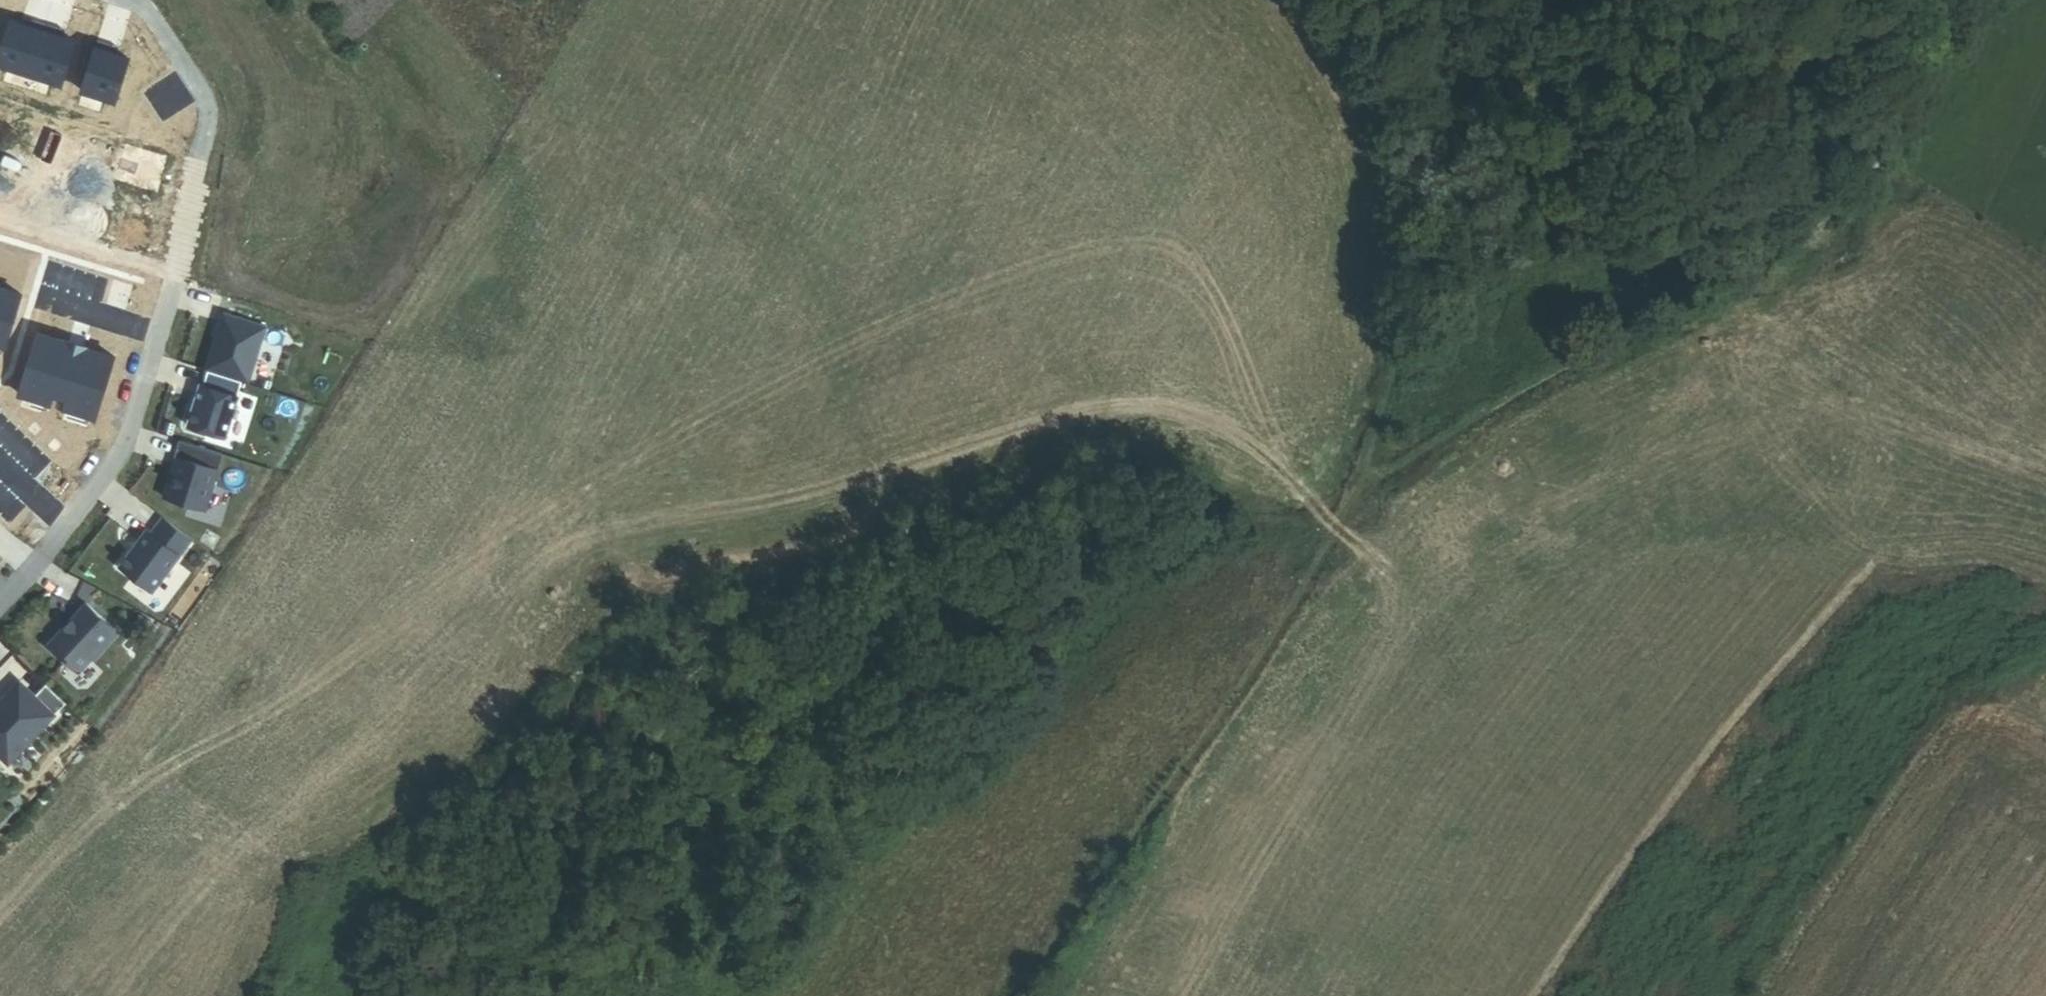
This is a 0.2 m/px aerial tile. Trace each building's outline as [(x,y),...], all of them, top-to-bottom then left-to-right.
[(29,27),(31,21),(24,18),(22,25),(29,27)] [(31,21),(29,27),(22,25),(10,21),(0,54),(0,66),(61,85),(75,42),(63,38),(56,36),(59,29),(31,21)] [(65,32),(59,29),(56,36),(63,38),(65,32)] [(119,49),(98,42),(82,92),(115,103),(129,59),(117,55),(119,49)] [(21,295),(0,288),(0,345),(5,346),(21,295)] [(248,383),(266,326),(223,313),(205,370),(208,371),(242,381),(248,383)] [(68,343),(37,333),(19,395),(49,404),(52,394),(67,399),(64,408),(94,418),(113,357),(83,347),(77,367),(62,363),(68,343)] [(242,381),(208,371),(203,386),(201,385),(188,426),(224,437),(242,381)] [(223,454),(178,440),(173,457),(176,458),(164,497),(205,510),(223,454)] [(192,539),(164,518),(152,534),(147,530),(120,567),(153,591),(192,539)] [(84,668),(117,631),(87,603),(49,645),(75,669),(84,668)] [(67,703),(48,686),(38,695),(25,683),(18,683),(0,702),(0,755),(9,764),(67,703)]
